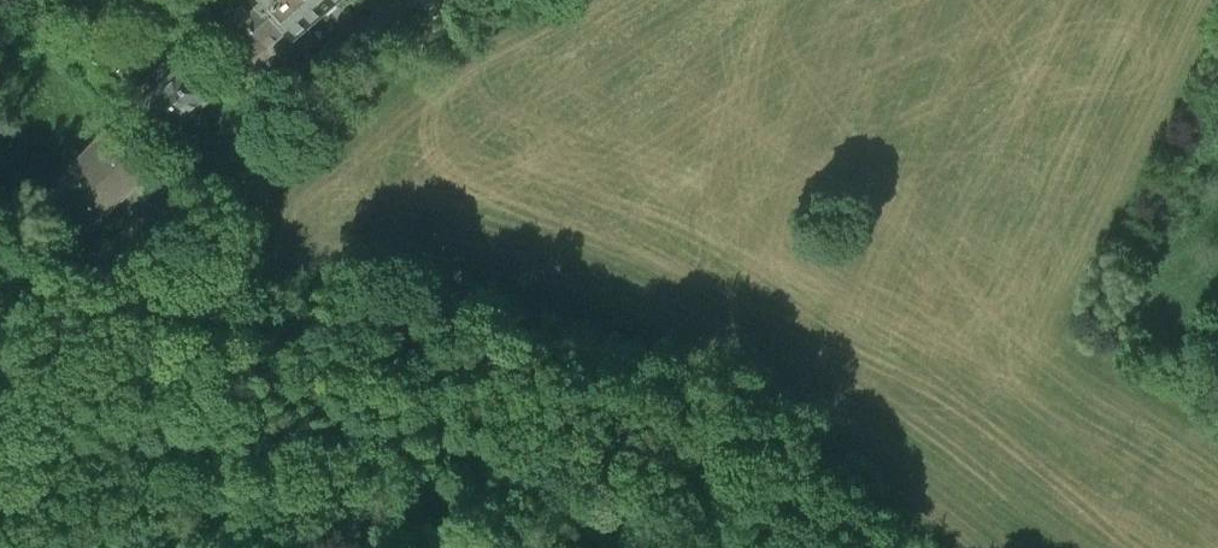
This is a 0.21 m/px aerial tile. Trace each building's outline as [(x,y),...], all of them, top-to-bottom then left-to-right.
[(251,0),(249,0),(222,24),(253,60),(285,33),(284,33),(285,32),(266,11),(263,14),(251,0)] [(263,14),(266,11),(285,32),(290,38),(320,12),(323,15),(336,4),(333,1),(334,0),(251,0),(263,14)] [(198,38),(178,55),(201,80),(218,65),(198,38)] [(201,80),(178,55),(136,92),(142,99),(141,101),(170,134),(214,95),(201,80)] [(152,172),(109,131),(47,197),(50,200),(49,201),(78,228),(79,227),(87,234),(134,184),(138,188),(152,172)] [(49,201),(39,211),(68,238),(78,228),(49,201)]
